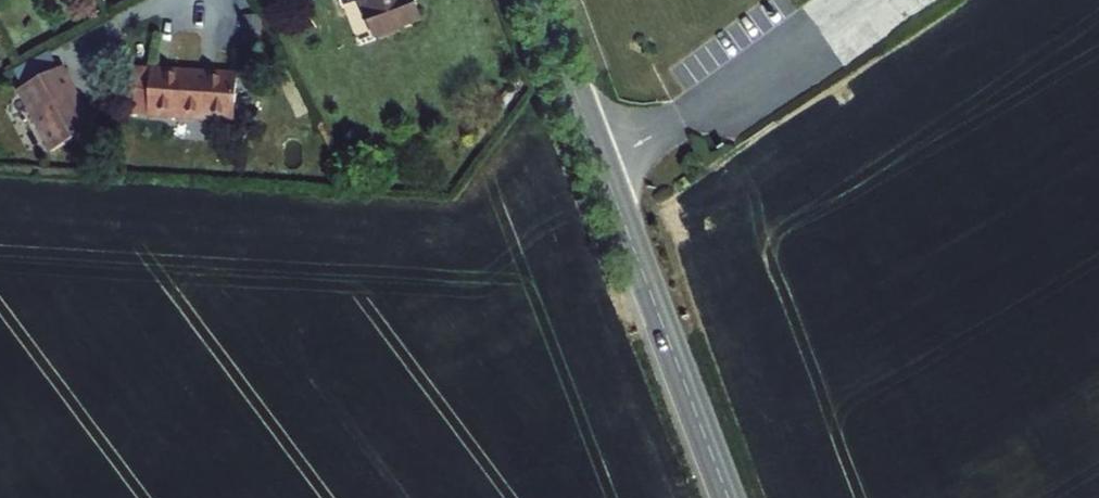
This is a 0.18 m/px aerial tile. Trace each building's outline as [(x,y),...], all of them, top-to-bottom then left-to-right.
[(418,19),(411,0),(361,0),(374,35),(376,35),(398,27),(418,19)] [(400,31),(398,27),(376,35),(378,39),(400,31)] [(50,153),(94,130),(81,105),(77,107),(71,95),(75,93),(61,68),(18,91),(50,153)] [(234,122),(237,78),(196,76),(197,72),(127,68),(124,115),(234,122)]
